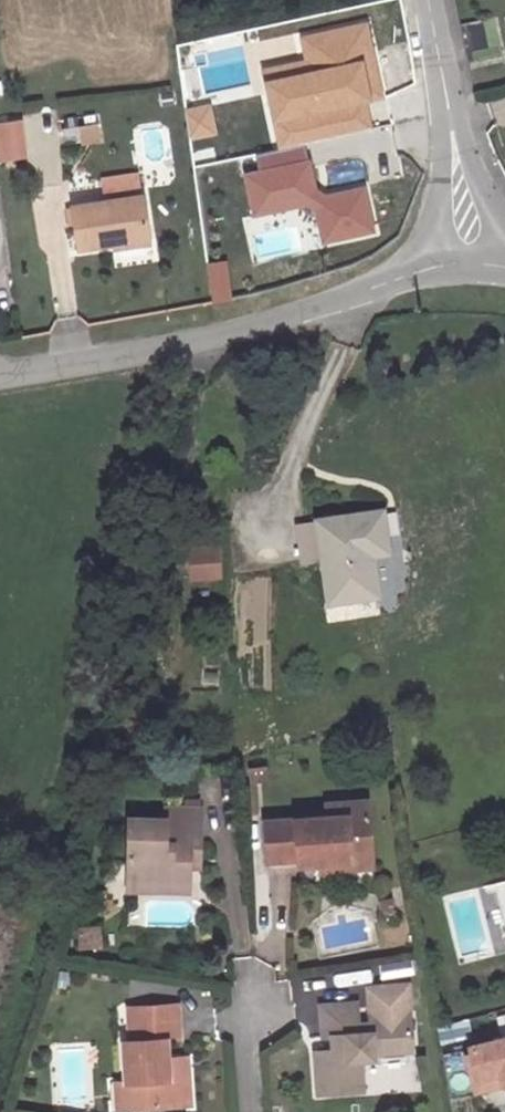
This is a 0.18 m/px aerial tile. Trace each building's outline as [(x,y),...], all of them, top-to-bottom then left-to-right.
[(358,58),(367,98),(382,94),(365,23),(302,36),(309,68),(358,58)] [(309,68),(264,78),(272,114),(290,110),(297,141),(305,139),(372,125),(367,98),(358,58),(309,68)] [(290,110),(272,114),(278,145),(297,141),(290,110)] [(100,114),(59,120),(63,147),(104,141),(100,114)] [(0,121),(0,159),(31,155),(26,118),(0,121)] [(260,169),(309,158),(305,139),(297,141),(278,145),(256,150),(260,169)] [(365,184),(328,192),(313,181),(309,158),(260,169),(248,172),(256,211),(309,200),(313,204),(321,239),(374,228),(365,184)] [(108,201),(141,196),(138,174),(105,179),(108,201)] [(108,201),(69,206),(76,250),(148,240),(141,196),(108,201)] [(381,502),(316,513),(328,596),(376,587),(369,548),(366,529),(384,527),(381,502)] [(387,544),(384,527),(366,529),(369,548),(387,544)] [(226,579),(224,543),(190,545),(192,581),(226,579)] [(330,795),(331,807),(352,806),(352,799),(351,793),(330,795)] [(352,806),(331,807),(273,811),(276,850),(307,849),(307,854),(326,853),(360,849),(360,840),(376,840),(372,798),(352,799),(352,806)] [(129,878),(189,875),(188,856),(197,855),(193,803),(164,805),(164,818),(125,821),(129,878)] [(360,849),(326,853),(327,860),(378,856),(376,840),(360,840),(360,849)] [(189,875),(129,878),(129,888),(189,886),(189,875)] [(292,929),(290,894),(274,895),(275,930),(292,929)] [(78,923),(75,948),(101,951),(104,926),(78,923)] [(383,1000),(407,998),(405,972),(364,976),(367,1009),(384,1008),(383,1000)] [(139,1094),(187,1093),(185,1065),(174,1065),(174,1044),(173,1026),(186,1025),(184,991),(136,992),(137,1024),(129,1024),(131,1066),(139,1066),(139,1094)] [(356,1051),(369,1048),(369,1044),(406,1041),(410,1041),(407,998),(383,1000),(384,1008),(367,1009),(368,1020),(356,1022),(354,1011),(353,992),(317,995),(319,1020),(325,1020),(327,1040),(310,1042),(314,1085),(359,1081),(356,1051)] [(367,1009),(354,1011),(356,1022),(368,1020),(367,1009)] [(443,1026),(447,1041),(464,1036),(460,1022),(443,1026)] [(407,1051),(406,1041),(369,1044),(369,1048),(369,1054),(407,1051)] [(478,1046),(484,1077),(504,1072),(504,1041),(478,1046)] [(185,1065),(187,1093),(196,1092),(193,1044),(174,1044),(174,1065),(185,1065)] [(139,1066),(131,1066),(121,1067),(121,1095),(139,1094),(139,1066)]
